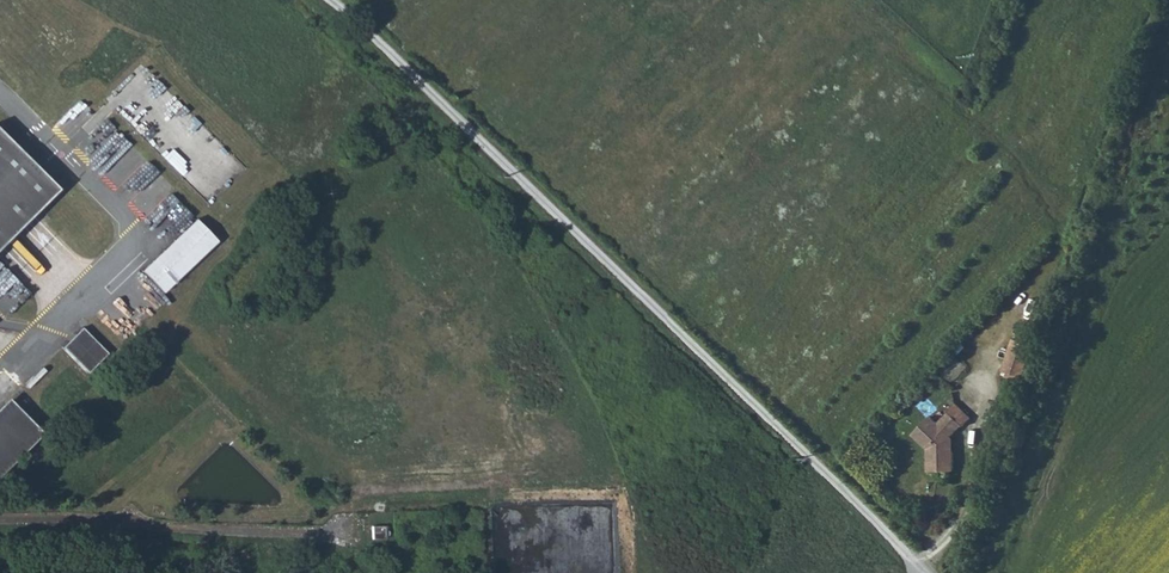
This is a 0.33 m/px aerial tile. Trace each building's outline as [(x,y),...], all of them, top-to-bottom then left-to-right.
[(56,186),(0,129),(0,242),(56,186)] [(162,291),(218,241),(196,218),(141,268),(162,291)] [(63,344),(87,368),(107,351),(83,325),(63,344)] [(1017,384),(1026,357),(1005,350),(994,382),(1000,384),(1015,390),(1017,384)] [(1000,384),(998,388),(1014,394),(1015,390),(1000,384)] [(37,431),(5,400),(0,405),(0,468),(37,431)] [(929,419),(919,430),(925,435),(918,443),(928,452),(930,474),(955,473),(954,451),(947,451),(947,443),(951,438),(961,426),(963,428),(970,419),(953,404),(946,413),(948,414),(937,426),(929,419)] [(912,438),(918,443),(925,435),(919,430),(912,438)] [(384,522),(374,521),(374,534),(384,534),(384,522)]
